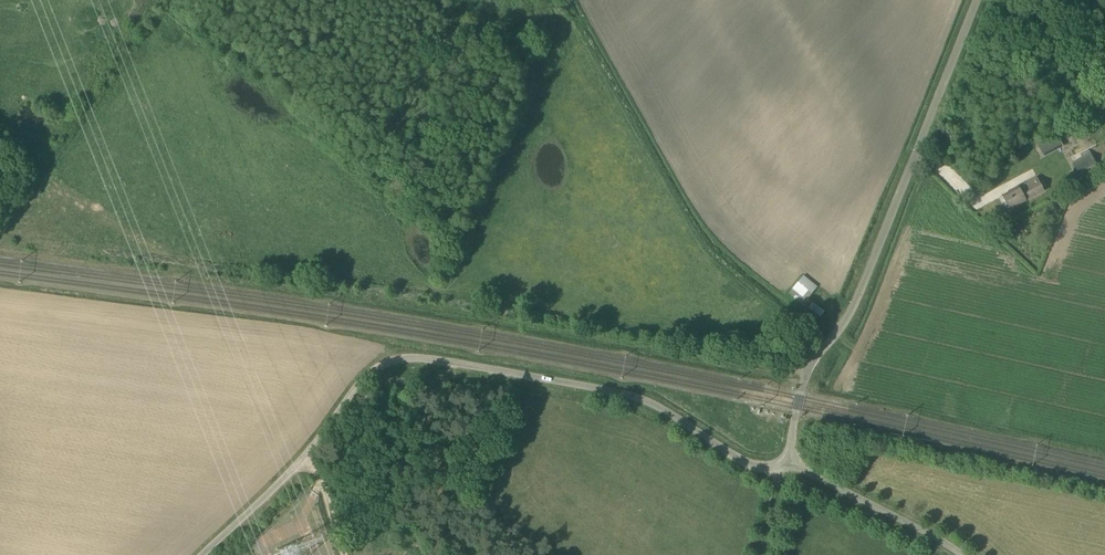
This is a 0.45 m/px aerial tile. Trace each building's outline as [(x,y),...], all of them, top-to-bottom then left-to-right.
[(1056,131),(1036,142),(1043,157),(1063,146),(1056,131)] [(1072,163),(1076,171),(1064,177),(1070,188),(1100,171),(1096,164),(1090,153),(1072,163)] [(1009,210),(1019,205),(1044,192),(1037,178),(1002,196),(1004,202),(1004,204),(1006,207),(1008,208),(1009,210)] [(803,272),(788,292),(802,302),(816,283),(803,272)] [(819,316),(823,311),(811,302),(807,307),(819,316)]
